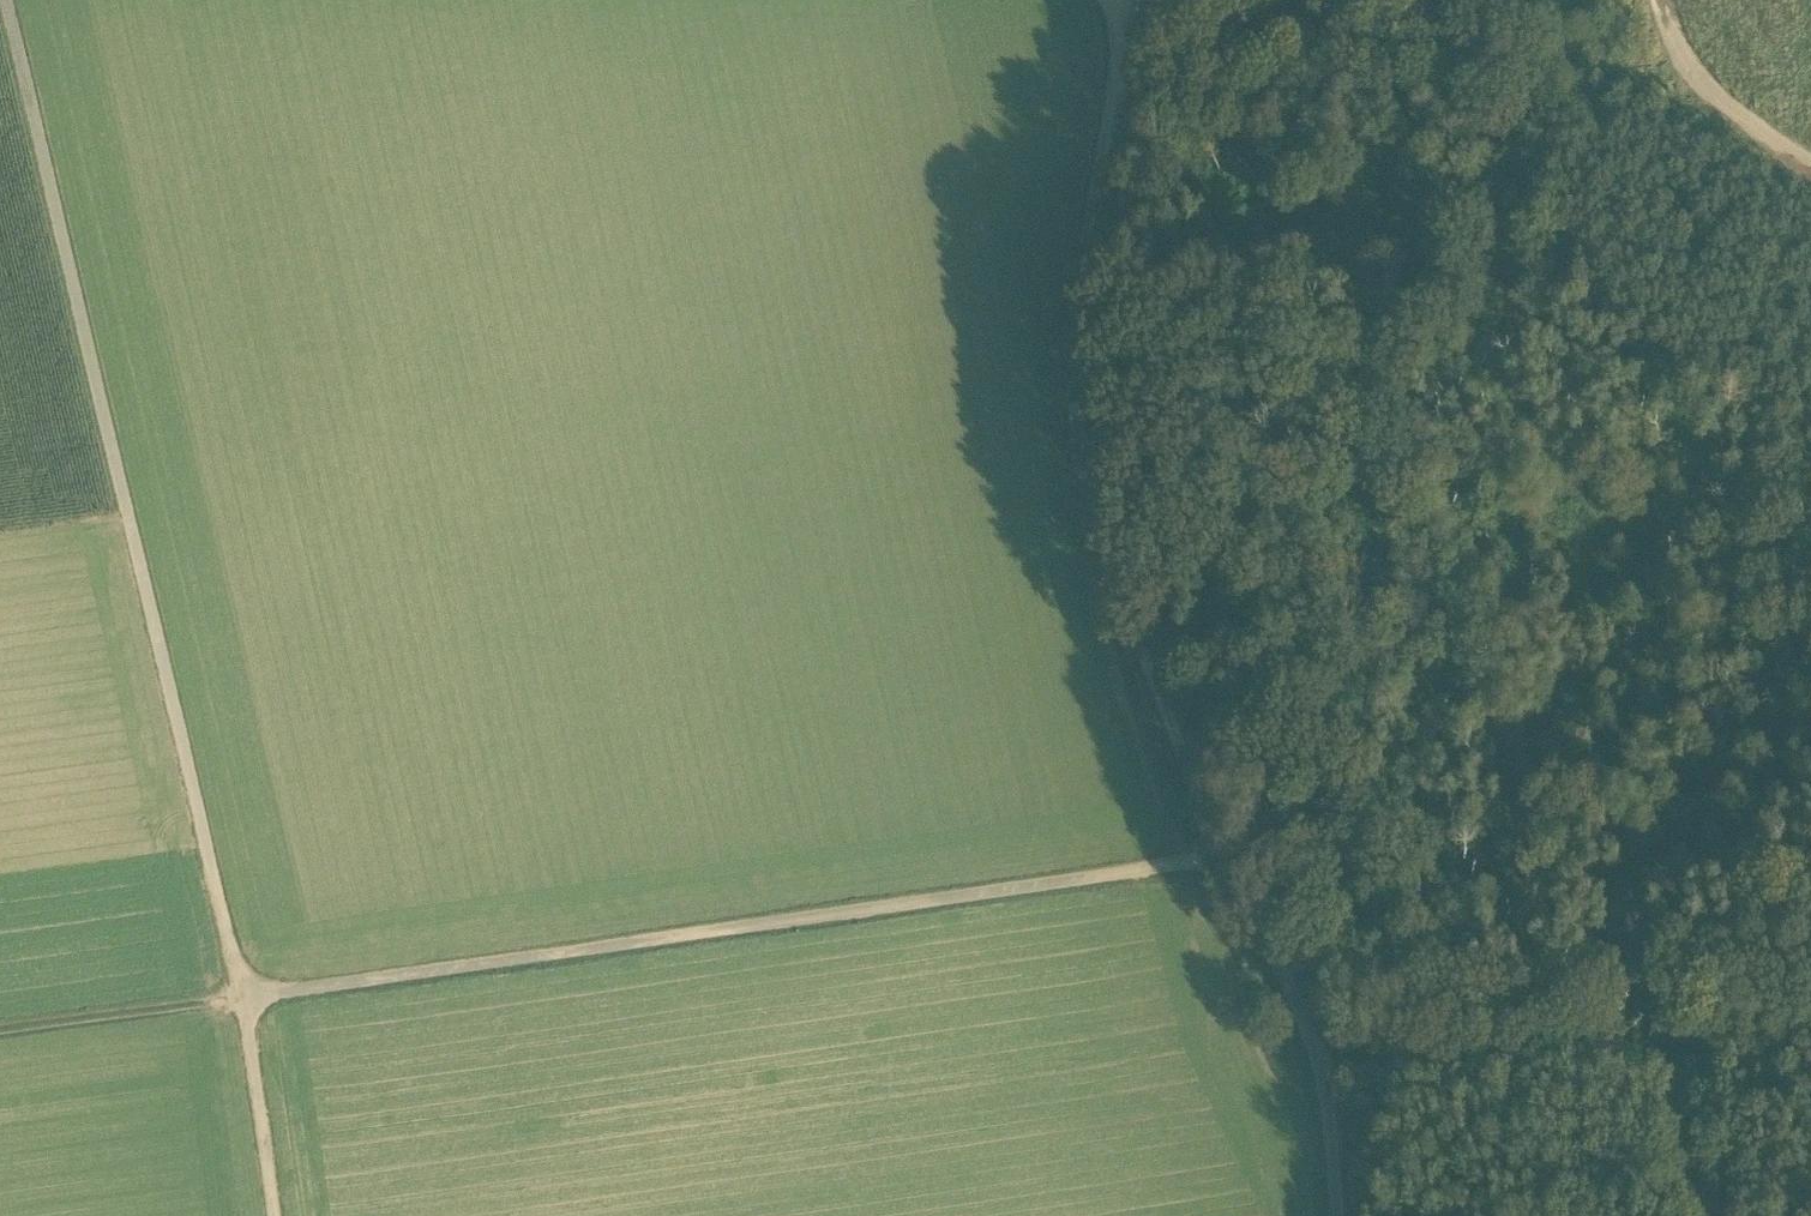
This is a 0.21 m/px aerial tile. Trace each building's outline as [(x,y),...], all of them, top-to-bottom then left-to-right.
[(1314,962),(1320,975),(1331,970),(1325,957),(1314,962)]
